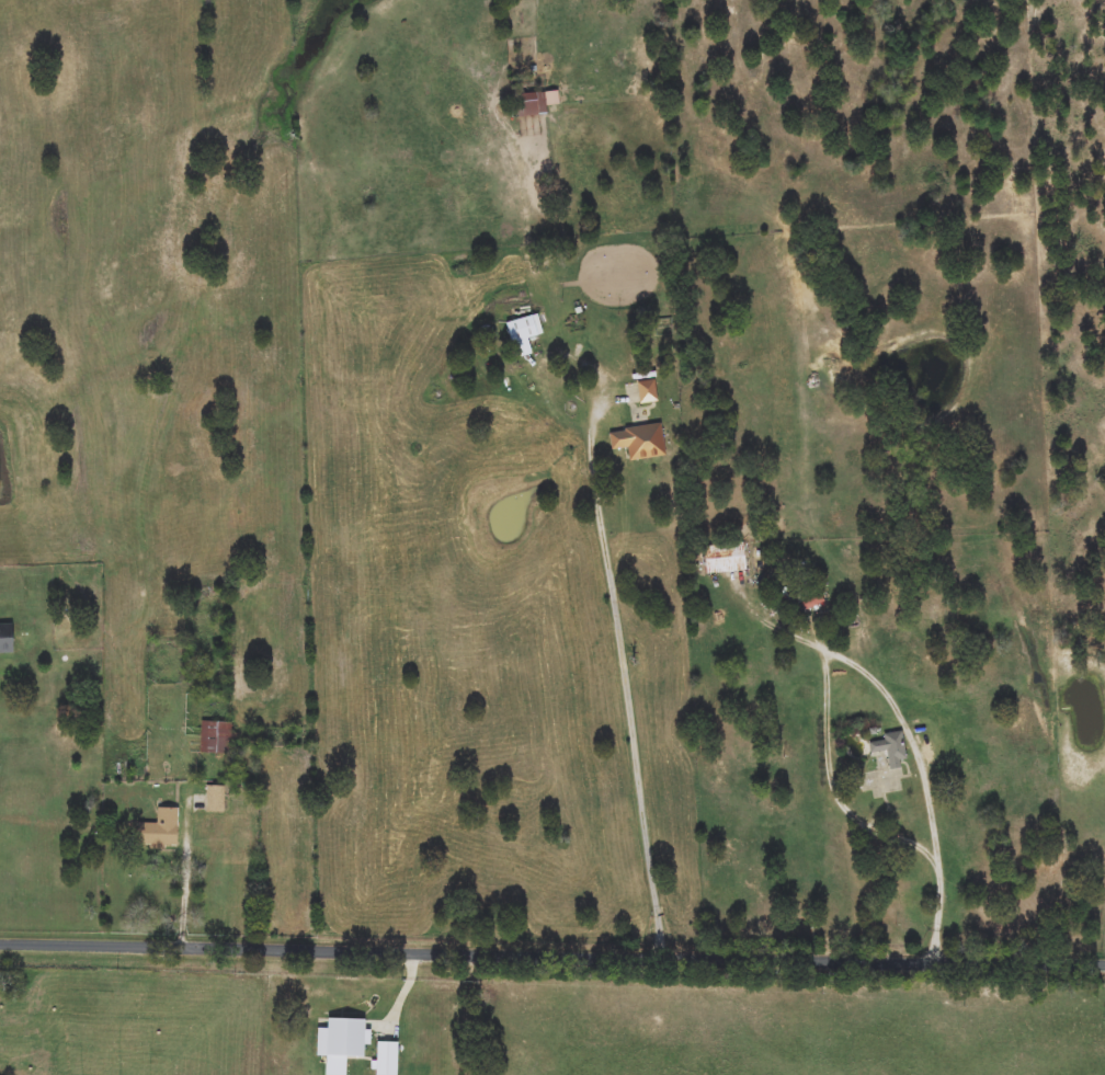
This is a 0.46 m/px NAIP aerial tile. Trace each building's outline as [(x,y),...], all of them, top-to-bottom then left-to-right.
[(517,93),(546,93),(546,117),(517,117),(517,93)] [(505,322),(537,315),(543,334),(527,339),(532,354),(514,358),(505,322)] [(639,401),(638,382),(653,381),(654,400),(639,401)] [(665,456),(628,460),(627,448),(611,450),(607,431),(660,423),(665,456)] [(745,572),(705,574),(703,546),(743,544),(745,572)] [(801,604),(819,594),(822,601),(805,610),(801,604)] [(12,652),(0,652),(0,624),(11,624),(12,652)] [(237,753),(201,753),(201,722),(231,722),(231,733),(237,733),(237,753)] [(884,733),(902,731),(907,764),(888,766),(886,752),(872,754),(869,741),(885,740),(884,733)] [(206,811),(206,786),(224,786),(224,811),(206,811)] [(137,846),(137,823),(157,823),(157,809),(176,809),(176,846),(137,846)]
